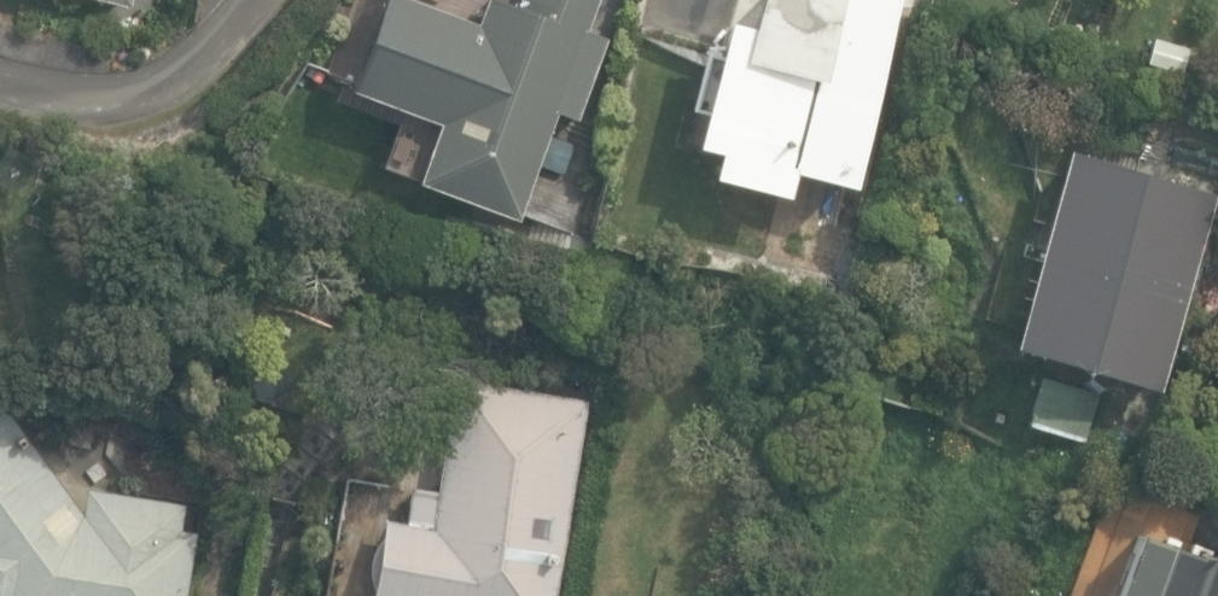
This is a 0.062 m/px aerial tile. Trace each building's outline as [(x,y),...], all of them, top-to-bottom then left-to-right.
[(606,39),(587,31),(598,0),(375,0),(342,90),(399,111),(378,168),(515,218),(553,113),(576,121),(606,39)] [(631,0),(599,0),(596,8),(624,19),(631,0)] [(784,197),(790,173),(852,188),(898,2),(920,7),(922,0),(749,0),(744,21),(721,15),(688,146),(710,151),(703,177),(784,197)] [(1183,75),(1190,47),(1154,37),(1146,66),(1183,75)] [(1012,347),(1157,390),(1215,194),(1070,151),(1012,347)] [(1102,396),(1036,377),(1020,429),(1086,449),(1102,396)] [(587,401),(457,380),(439,490),(414,486),(407,524),(386,520),(373,595),(554,595),(587,401)] [(200,530),(184,529),(187,505),(85,488),(83,512),(0,397),(0,595),(189,595),(200,530)] [(1140,535),(1118,595),(1217,595),(1217,562),(1140,535)]
